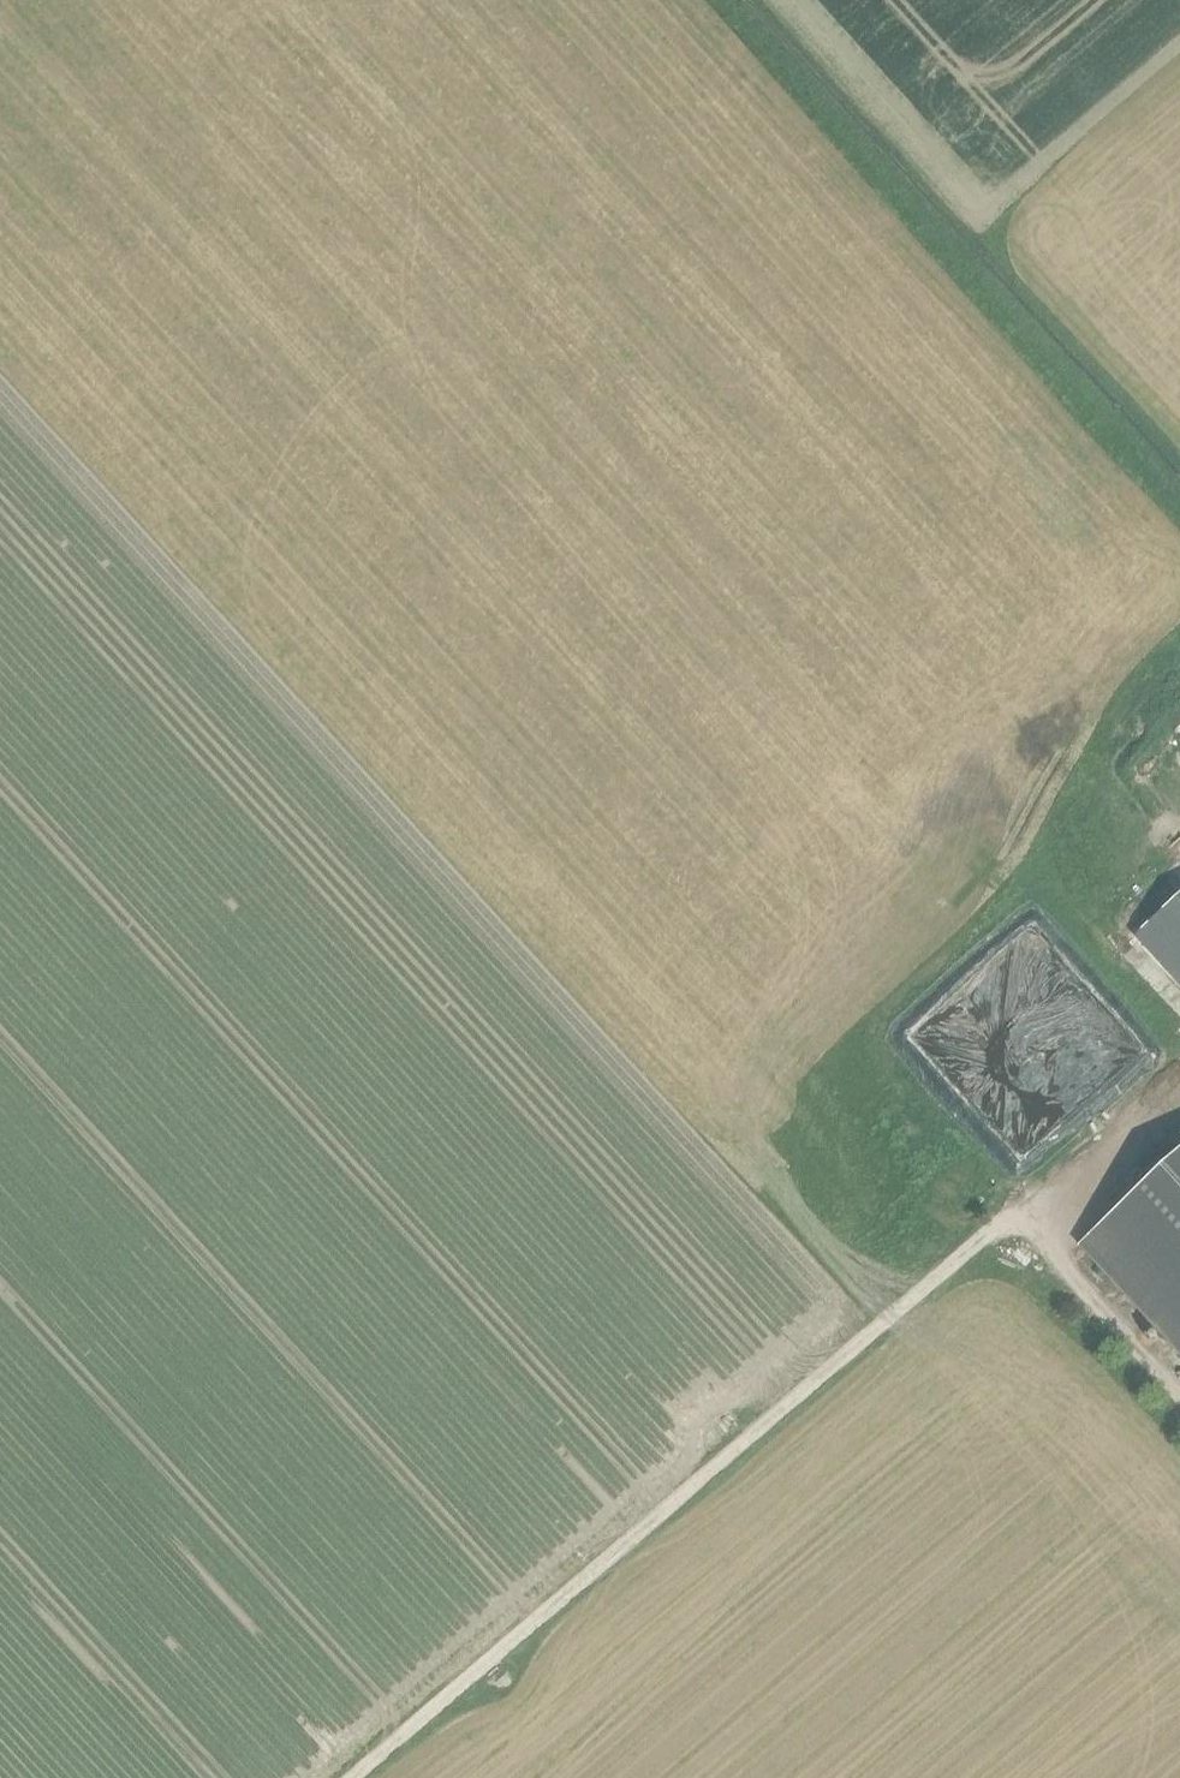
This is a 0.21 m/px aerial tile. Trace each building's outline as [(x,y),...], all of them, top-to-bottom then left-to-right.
[(1127,935),(1179,993),(1179,887),(1127,935)] [(1071,1244),(1179,1363),(1179,1145),(1071,1244)]
